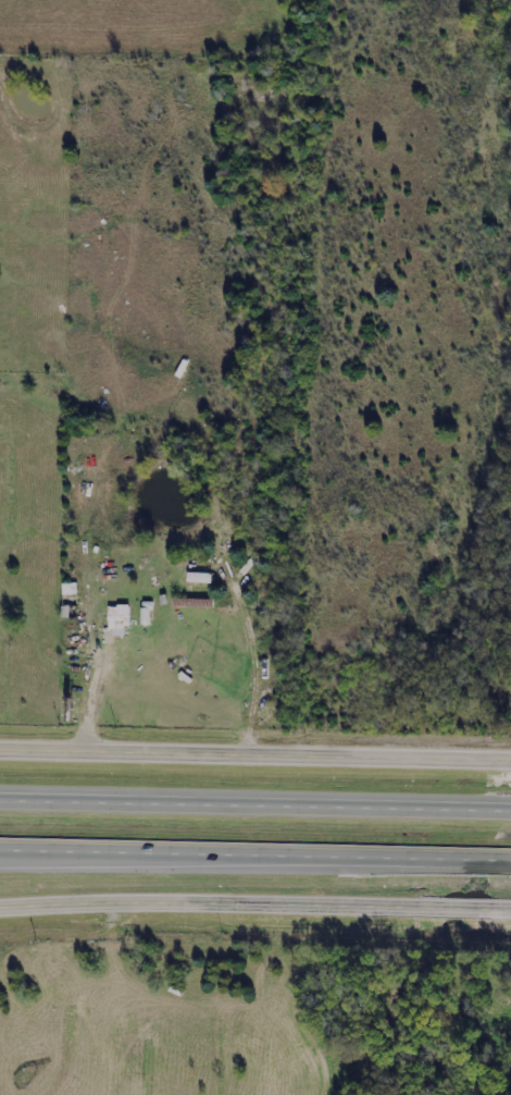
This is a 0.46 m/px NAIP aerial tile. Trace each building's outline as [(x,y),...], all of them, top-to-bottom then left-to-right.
[(208,576),(208,585),(185,585),(185,576),(208,576)] [(59,587),(74,587),(74,598),(59,598),(59,587)] [(105,632),(105,607),(127,607),(127,632),(105,632)]
